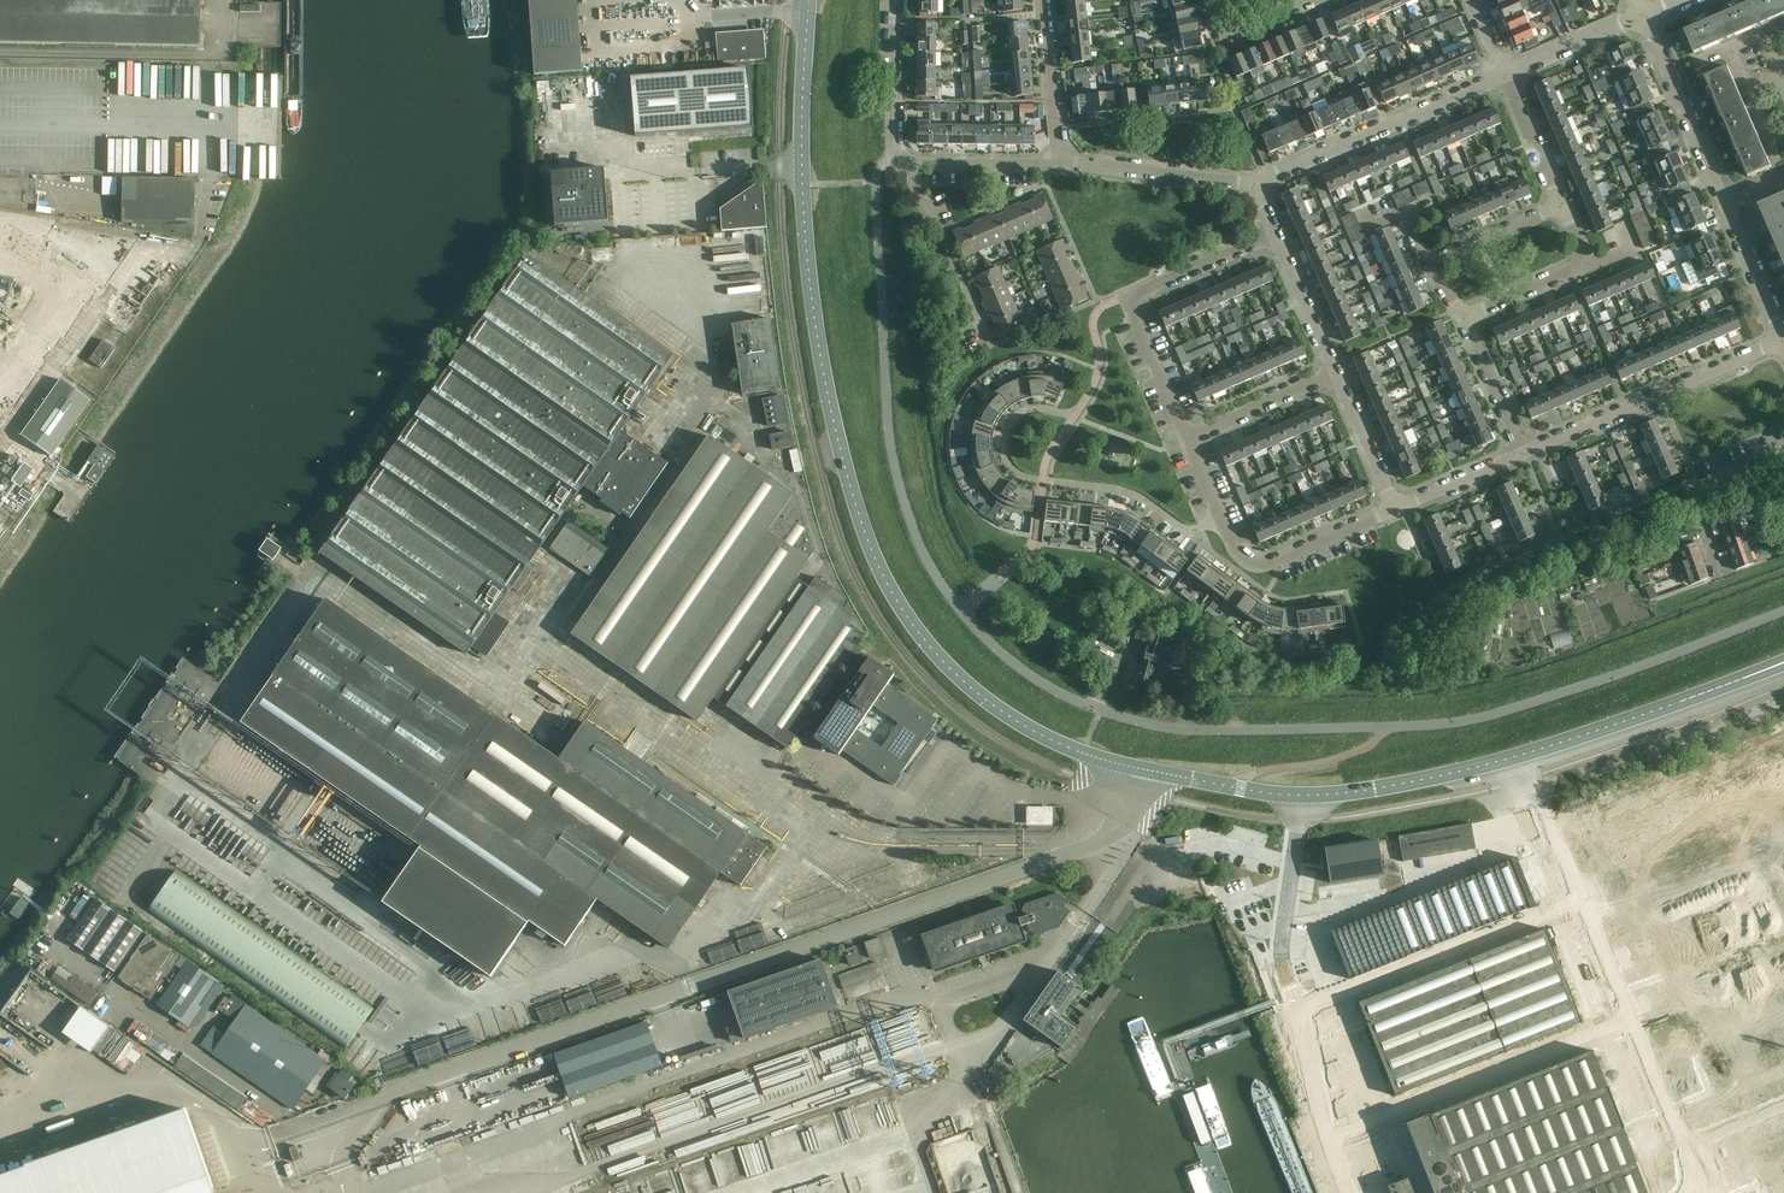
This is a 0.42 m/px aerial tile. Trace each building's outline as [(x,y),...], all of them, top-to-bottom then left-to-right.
[(580,36),(577,0),(529,0),(534,75),(582,72),(580,36)] [(919,14),(938,14),(938,0),(919,0),(919,14)] [(961,15),(968,15),(968,0),(960,0),(961,15)] [(968,15),(981,14),(980,0),(968,0),(968,15)] [(998,7),(998,13),(1023,10),(1021,0),(997,0),(998,7)] [(1191,3),(1191,0),(1166,0),(1168,9),(1173,8),(1173,7),(1191,3)] [(1372,0),(1366,0),(1358,4),(1366,22),(1379,16),(1372,0)] [(1388,0),(1372,0),(1379,16),(1392,10),(1388,0)] [(1403,0),(1388,0),(1392,10),(1405,5),(1403,0)] [(1498,5),(1504,19),(1522,11),(1529,8),(1525,0),(1511,0),(1498,5)] [(1594,12),(1611,4),(1609,0),(1589,0),(1594,12)] [(1696,53),(1783,15),(1783,0),(1756,0),(1685,31),(1695,54),(1696,53)] [(1130,3),(1129,4),(1131,12),(1140,10),(1138,2),(1130,3)] [(1067,20),(1087,17),(1085,3),(1065,5),(1067,20)] [(1173,8),(1169,9),(1172,23),(1176,22),(1176,21),(1195,17),(1191,3),(1173,7),(1173,8)] [(1358,4),(1344,9),(1352,28),(1366,22),(1361,11),(1358,4)] [(1549,15),(1556,12),(1553,6),(1546,9),(1549,15)] [(1441,13),(1444,20),(1457,14),(1454,7),(1441,13)] [(1559,10),(1564,24),(1572,21),(1566,7),(1559,10)] [(1352,28),(1344,9),(1331,15),(1338,33),(1352,28)] [(1504,19),(1510,32),(1527,24),(1522,11),(1504,19)] [(1549,16),(1542,19),(1544,24),(1551,21),(1554,28),(1561,25),(1556,12),(1549,15),(1549,16)] [(1434,15),(1437,23),(1444,20),(1441,13),(1434,15)] [(1069,33),(1088,31),(1087,17),(1067,20),(1069,33)] [(1180,36),(1198,31),(1195,17),(1176,21),(1176,22),(1180,36)] [(1413,23),(1417,31),(1431,25),(1427,17),(1413,23)] [(1457,18),(1445,23),(1448,30),(1454,27),(1457,33),(1464,30),(1461,24),(1458,17),(1457,18)] [(1316,43),(1330,37),(1322,20),(1308,26),(1316,43)] [(1008,39),(1027,37),(1025,22),(1006,24),(1008,39)] [(1408,25),(1412,34),(1417,31),(1413,23),(1408,25)] [(1448,30),(1445,23),(1439,26),(1442,33),(1448,30)] [(1516,46),(1523,43),(1525,50),(1539,44),(1536,37),(1533,38),(1530,31),(1536,28),(1534,24),(1531,23),(1510,32),(1512,37),(1511,37),(1515,46),(1516,46)] [(917,38),(936,38),(936,24),(917,24),(917,38)] [(1319,48),(1316,43),(1308,26),(1295,31),(1302,49),(1303,48),(1305,54),(1319,48)] [(972,27),(972,43),(981,43),(980,27),(972,27)] [(1070,48),(1090,46),(1088,31),(1069,33),(1070,48)] [(1198,31),(1180,36),(1183,50),(1202,46),(1198,31)] [(1282,37),(1289,54),(1302,49),(1295,31),(1282,37)] [(1387,34),(1390,43),(1396,41),(1392,32),(1387,34)] [(1423,32),(1418,35),(1422,43),(1427,41),(1423,32)] [(1390,43),(1387,34),(1382,36),(1385,45),(1390,43)] [(759,35),(716,38),(718,61),(761,58),(759,35)] [(1413,37),(1417,45),(1422,43),(1418,35),(1413,37)] [(1010,53),(1029,51),(1027,37),(1008,39),(1010,53)] [(1289,54),(1282,37),(1269,43),(1276,60),(1289,54)] [(936,38),(917,38),(917,53),(936,53),(936,38)] [(1606,67),(1588,75),(1592,85),(1629,69),(1626,62),(1635,59),(1628,43),(1619,47),(1616,41),(1603,47),(1606,54),(1607,53),(1613,67),(1607,70),(1606,67)] [(1276,60),(1269,43),(1255,49),(1263,66),(1276,60)] [(1359,44),(1348,49),(1350,53),(1352,58),(1353,59),(1354,63),(1361,60),(1365,58),(1364,54),(1363,53),(1361,48),(1360,46),(1359,44)] [(1363,53),(1364,54),(1369,52),(1365,44),(1360,46),(1361,48),(1363,53)] [(1392,46),(1396,55),(1401,52),(1397,44),(1392,46)] [(1457,50),(1465,68),(1478,62),(1470,44),(1457,50)] [(1097,52),(1091,53),(1090,46),(1070,48),(1072,63),(1098,60),(1097,52)] [(1340,49),(1346,62),(1353,59),(1352,58),(1350,53),(1348,49),(1347,46),(1340,49)] [(1396,55),(1392,46),(1387,48),(1391,57),(1396,55)] [(1255,49),(1242,54),(1249,72),(1252,77),(1265,71),(1263,66),(1255,49)] [(1337,61),(1339,65),(1346,62),(1340,49),(1328,54),(1332,63),(1337,61)] [(1465,68),(1457,50),(1443,56),(1451,74),(1465,68)] [(1011,67),(1030,65),(1029,51),(1010,53),(1011,67)] [(936,53),(917,53),(917,67),(936,67),(936,53)] [(1249,72),(1242,54),(1228,60),(1236,77),(1249,72)] [(1428,56),(1415,62),(1417,67),(1425,85),(1438,80),(1430,62),(1428,56)] [(1451,74),(1443,56),(1430,62),(1438,80),(1451,74)] [(1361,60),(1366,73),(1373,70),(1367,57),(1365,58),(1361,60)] [(1358,73),(1359,76),(1366,73),(1361,60),(1354,63),(1358,73)] [(1354,63),(1343,67),(1345,72),(1347,76),(1347,77),(1358,73),(1354,63)] [(1013,82),(1032,80),(1030,65),(1011,67),(1013,82)] [(1311,67),(1314,76),(1320,74),(1316,65),(1311,67)] [(1573,68),(1576,75),(1583,72),(1580,65),(1573,68)] [(1102,66),(1088,68),(1089,75),(1103,74),(1102,66)] [(1728,66),(1705,76),(1749,177),(1772,167),(1728,66)] [(936,67),(917,67),(917,81),(936,81),(936,67)] [(1343,67),(1337,70),(1341,78),(1347,76),(1345,72),(1343,67)] [(1425,85),(1417,67),(1404,73),(1412,91),(1425,85)] [(1088,68),(1073,69),(1073,70),(1074,77),(1075,84),(1082,83),(1089,82),(1089,75),(1088,68)] [(748,69),(631,78),(636,137),(753,128),(748,69)] [(1629,69),(1592,85),(1596,94),(1614,86),(1618,97),(1646,85),(1640,71),(1631,75),(1629,69)] [(1307,72),(1298,76),(1301,82),(1309,78),(1307,72)] [(963,81),(970,81),(970,73),(962,73),(963,81)] [(1404,73),(1390,79),(1398,97),(1399,98),(1407,95),(1407,93),(1412,91),(1404,73)] [(1289,77),(1284,79),(1287,87),(1293,85),(1290,79),(1289,77)] [(1316,79),(1320,87),(1325,85),(1321,77),(1316,79)] [(1284,79),(1271,84),(1273,89),(1274,93),(1275,93),(1287,87),(1284,79)] [(1316,79),(1303,85),(1307,93),(1320,87),(1316,79)] [(1398,97),(1390,79),(1377,85),(1385,103),(1398,97)] [(1539,99),(1555,92),(1549,79),(1533,85),(1539,99)] [(1032,80),(1013,82),(1014,97),(1034,95),(1032,80)] [(936,81),(917,81),(917,97),(921,97),(936,97),(936,88),(941,88),(941,83),(936,83),(936,82),(936,81)] [(1191,83),(1193,102),(1208,100),(1206,81),(1191,83)] [(964,99),(971,99),(970,82),(963,82),(964,99)] [(1084,95),(1076,96),(1078,115),(1093,113),(1091,94),(1089,82),(1082,83),(1084,95)] [(1193,102),(1191,83),(1177,85),(1179,103),(1193,102)] [(1179,103),(1177,85),(1162,86),(1165,105),(1179,103)] [(1585,95),(1592,92),(1589,85),(1582,88),(1585,95)] [(1646,85),(1618,97),(1627,118),(1651,107),(1648,101),(1652,100),(1646,85)] [(1165,105),(1162,86),(1148,88),(1150,107),(1165,105)] [(1257,90),(1261,99),(1266,97),(1263,88),(1257,90)] [(1289,91),(1293,99),(1298,97),(1294,88),(1289,91)] [(1120,91),(1122,110),(1137,108),(1135,89),(1120,91)] [(1354,95),(1362,112),(1376,106),(1368,89),(1354,95)] [(1257,90),(1253,92),(1257,101),(1261,99),(1257,90)] [(1122,110),(1120,91),(1105,93),(1107,112),(1122,110)] [(1293,99),(1289,91),(1284,93),(1288,101),(1293,99)] [(1098,94),(1091,94),(1093,113),(1107,112),(1105,93),(1104,93),(1103,92),(1099,92),(1098,94)] [(1545,113),(1561,106),(1555,92),(1539,99),(1545,113)] [(1588,102),(1594,99),(1592,92),(1585,95),(1588,102)] [(1362,112),(1354,95),(1341,101),(1349,118),(1362,112)] [(1263,102),(1266,110),(1272,108),(1268,100),(1263,102)] [(1349,118),(1341,101),(1328,107),(1335,124),(1349,118)] [(1600,110),(1596,101),(1591,103),(1593,108),(1588,110),(1590,115),(1600,110)] [(947,104),(947,112),(947,113),(957,113),(957,104),(947,104)] [(1034,104),(1034,119),(1043,119),(1043,104),(1034,104)] [(1550,126),(1566,119),(1561,106),(1545,113),(1550,126)] [(1335,124),(1328,107),(1315,113),(1322,130),(1335,124)] [(1651,107),(1627,118),(1630,124),(1637,121),(1643,135),(1664,126),(1658,112),(1654,113),(1651,107)] [(1479,114),(1486,130),(1500,124),(1493,108),(1479,114)] [(1240,112),(1246,125),(1253,122),(1247,109),(1240,112)] [(1596,122),(1603,119),(1600,112),(1593,115),(1596,122)] [(1322,130),(1315,113),(1301,119),(1309,136),(1322,130)] [(1466,120),(1473,136),(1486,130),(1479,114),(1466,120)] [(1309,136),(1301,119),(1288,124),(1296,141),(1309,136)] [(1556,139),(1572,132),(1566,119),(1550,126),(1556,139)] [(1594,129),(1599,127),(1599,128),(1606,125),(1603,119),(1596,122),(1591,124),(1594,129)] [(917,126),(917,127),(917,139),(917,141),(917,144),(932,144),(932,125),(932,120),(917,120),(917,126)] [(1453,125),(1460,141),(1473,136),(1466,120),(1453,125)] [(1296,141),(1288,124),(1275,130),(1282,147),(1296,141)] [(946,144),(947,125),(932,125),(932,144),(946,144)] [(961,144),(961,125),(947,125),(946,144),(961,144)] [(975,144),(975,126),(961,125),(961,144),(975,144)] [(1439,131),(1446,147),(1460,141),(1453,125),(1439,131)] [(990,145),(990,126),(975,126),(975,144),(990,145)] [(1004,145),(1004,126),(990,126),(990,145),(1004,145)] [(1019,145),(1019,126),(1004,126),(1004,145),(1019,145)] [(1019,126),(1019,145),(1034,145),(1034,126),(1019,126)] [(1664,126),(1643,135),(1649,149),(1642,152),(1645,158),(1664,150),(1662,144),(1670,140),(1664,126)] [(1282,147),(1275,130),(1261,136),(1269,153),(1282,147)] [(1426,137),(1433,153),(1446,147),(1439,131),(1426,137)] [(1562,153),(1578,146),(1572,132),(1556,139),(1562,153)] [(1433,153),(1426,137),(1412,143),(1419,159),(1433,153)] [(1612,138),(1605,141),(1608,148),(1615,146),(1612,138)] [(1389,148),(1396,164),(1409,158),(1403,142),(1389,148)] [(1504,153),(1511,150),(1508,143),(1501,146),(1504,153)] [(1568,166),(1584,159),(1578,146),(1562,153),(1568,166)] [(1615,146),(1608,148),(1611,155),(1618,152),(1615,146)] [(1376,154),(1383,170),(1396,164),(1389,148),(1376,154)] [(1664,150),(1645,158),(1648,165),(1653,163),(1659,177),(1682,167),(1675,152),(1667,156),(1664,150)] [(1488,152),(1481,155),(1484,162),(1491,159),(1488,152)] [(1515,160),(1512,153),(1505,156),(1508,163),(1515,160)] [(1362,160),(1369,175),(1383,170),(1376,154),(1362,160)] [(1484,162),(1481,155),(1474,158),(1477,165),(1484,162)] [(1574,179),(1590,172),(1584,159),(1568,166),(1574,179)] [(1611,162),(1613,167),(1622,163),(1620,159),(1611,162)] [(1349,165),(1356,181),(1369,175),(1362,160),(1349,165)] [(1485,165),(1488,171),(1495,169),(1492,162),(1485,165)] [(1455,166),(1458,173),(1464,170),(1462,163),(1455,166)] [(1336,171),(1343,187),(1356,181),(1349,165),(1336,171)] [(1479,168),(1482,174),(1488,171),(1485,165),(1479,168)] [(1623,165),(1617,168),(1620,175),(1626,172),(1623,165)] [(1448,169),(1451,176),(1458,173),(1455,166),(1448,169)] [(1663,199),(1682,191),(1679,185),(1688,181),(1682,167),(1659,177),(1662,182),(1659,190),(1663,199)] [(604,168),(551,172),(555,226),(608,221),(604,168)] [(1343,187),(1336,171),(1322,177),(1329,193),(1343,187)] [(1579,193),(1595,186),(1590,172),(1574,179),(1579,193)] [(1626,172),(1620,175),(1622,182),(1629,179),(1626,172)] [(1459,176),(1462,183),(1469,180),(1466,173),(1459,176)] [(1431,185),(1438,182),(1435,175),(1428,178),(1431,185)] [(1410,176),(1402,179),(1405,186),(1412,183),(1410,177),(1410,176)] [(1462,183),(1459,176),(1452,179),(1455,186),(1462,183)] [(122,178),(122,223),(195,235),(196,179),(122,178)] [(767,228),(763,179),(720,210),(721,231),(767,228)] [(1396,182),(1399,189),(1405,186),(1402,179),(1396,182)] [(1510,185),(1517,201),(1531,195),(1524,179),(1510,185)] [(1425,181),(1421,183),(1411,187),(1416,198),(1430,192),(1425,181)] [(1318,195),(1325,192),(1322,185),(1315,188),(1318,195)] [(1435,195),(1442,191),(1439,185),(1432,188),(1435,195)] [(1517,201),(1510,185),(1497,191),(1504,206),(1517,201)] [(1585,206),(1601,199),(1595,186),(1579,193),(1585,206)] [(1417,200),(1416,198),(1411,187),(1405,190),(1410,203),(1417,200)] [(1287,209),(1303,202),(1297,188),(1281,195),(1287,209)] [(1376,191),(1379,197),(1386,194),(1383,188),(1376,191)] [(1368,190),(1361,193),(1363,197),(1366,203),(1372,200),(1369,194),(1368,190)] [(1398,193),(1404,206),(1410,203),(1405,190),(1398,193)] [(1379,197),(1376,191),(1369,194),(1372,200),(1379,197)] [(1504,206),(1497,191),(1483,196),(1490,212),(1504,206)] [(1676,218),(1699,208),(1693,193),(1685,197),(1682,191),(1663,199),(1666,206),(1667,208),(1671,209),(1673,209),(1675,208),(1679,216),(1676,217),(1676,218)] [(1321,202),(1328,199),(1325,192),(1318,195),(1321,202)] [(1631,202),(1638,199),(1635,192),(1628,195),(1631,202)] [(1028,202),(1038,226),(1053,220),(1042,193),(1033,197),(1034,199),(1028,202)] [(1391,196),(1397,209),(1404,206),(1398,193),(1391,196)] [(1761,205),(1773,231),(1775,237),(1773,238),(1783,262),(1783,195),(1761,205)] [(1490,212),(1483,196),(1470,202),(1477,218),(1490,212)] [(1653,204),(1650,196),(1643,199),(1646,207),(1653,204)] [(1349,202),(1352,209),(1359,206),(1356,199),(1349,202)] [(1591,219),(1607,212),(1601,199),(1585,206),(1591,219)] [(1638,199),(1631,202),(1634,208),(1641,205),(1638,199)] [(1012,206),(1023,232),(1038,226),(1028,202),(1022,205),(1021,202),(1012,206)] [(1293,222),(1309,215),(1303,202),(1287,209),(1293,222)] [(1343,205),(1346,212),(1352,209),(1349,202),(1343,205)] [(1477,218),(1470,202),(1457,208),(1464,224),(1477,218)] [(998,215),(1008,239),(1023,232),(1012,206),(1003,210),(1004,212),(998,215)] [(1628,212),(1630,218),(1643,212),(1641,206),(1628,212)] [(1464,224),(1457,208),(1443,214),(1450,230),(1464,224)] [(1699,208),(1676,218),(1679,217),(1685,230),(1672,236),(1675,242),(1700,232),(1697,226),(1706,222),(1699,208)] [(1330,222),(1337,219),(1334,212),(1327,215),(1330,222)] [(1354,212),(1340,218),(1343,225),(1356,219),(1354,212)] [(1607,212),(1591,219),(1597,233),(1613,226),(1607,212)] [(1630,218),(1633,225),(1647,220),(1643,212),(1630,218)] [(982,219),(994,245),(1008,239),(998,215),(992,217),(991,215),(982,219)] [(1299,235),(1314,229),(1309,215),(1293,222),(1299,235)] [(969,228),(979,251),(994,245),(982,219),(973,223),(974,225),(969,228)] [(1333,228),(1340,225),(1337,219),(1330,222),(1333,228)] [(1356,219),(1343,225),(1346,231),(1359,225),(1356,219)] [(1647,220),(1633,225),(1637,233),(1650,227),(1647,220)] [(1359,225),(1346,231),(1348,237),(1362,231),(1359,225)] [(1379,248),(1395,241),(1389,227),(1373,234),(1379,248)] [(1650,227),(1637,233),(1640,241),(1653,235),(1650,227)] [(979,251),(969,228),(962,230),(961,228),(952,232),(964,258),(979,251)] [(1305,249),(1320,242),(1314,229),(1299,235),(1305,249)] [(1358,241),(1365,238),(1362,231),(1348,237),(1351,244),(1358,241)] [(1675,242),(1672,243),(1675,249),(1683,246),(1683,247),(1689,261),(1696,258),(1717,249),(1711,234),(1708,235),(1703,238),(1700,232),(1675,242)] [(1640,241),(1643,249),(1657,243),(1653,235),(1640,241)] [(754,237),(756,256),(764,255),(762,236),(754,237)] [(1042,266),(1066,255),(1064,249),(1066,248),(1062,239),(1036,250),(1042,266)] [(1345,239),(1339,241),(1341,248),(1348,245),(1345,239)] [(1358,241),(1351,244),(1354,251),(1357,257),(1361,256),(1361,253),(1363,252),(1362,251),(1358,241)] [(1385,261),(1401,254),(1395,241),(1379,248),(1385,261)] [(1310,262),(1326,255),(1320,242),(1305,249),(1310,262)] [(1348,245),(1341,248),(1344,255),(1351,252),(1348,245)] [(1689,261),(1680,265),(1690,286),(1698,282),(1704,279),(1718,273),(1715,267),(1720,264),(1723,263),(1717,249),(1696,258),(1689,261)] [(526,254),(319,553),(467,655),(512,589),(517,592),(532,571),(527,568),(565,512),(583,486),(602,499),(600,502),(620,515),(621,513),(630,518),(668,463),(621,431),(674,356),(526,254)] [(1391,274),(1407,267),(1401,254),(1385,261),(1391,274)] [(1049,280),(1075,269),(1071,260),(1069,261),(1066,255),(1042,266),(1049,280)] [(1316,275),(1332,268),(1326,255),(1310,262),(1316,275)] [(1367,261),(1360,264),(1363,271),(1370,268),(1367,261)] [(1635,268),(1641,284),(1655,278),(1648,262),(1635,268)] [(1252,271),(1259,287),(1273,281),(1266,265),(1252,271)] [(1357,265),(1350,268),(1353,275),(1360,272),(1357,265)] [(981,292),(1005,282),(998,267),(972,278),(976,287),(978,286),(981,292)] [(1397,288),(1412,281),(1407,267),(1391,274),(1397,288)] [(1322,289),(1338,282),(1332,268),(1316,275),(1322,289)] [(1370,268),(1363,271),(1366,277),(1373,274),(1370,268)] [(1641,284),(1635,268),(1621,274),(1628,289),(1641,284)] [(1055,295),(1079,285),(1076,279),(1079,278),(1075,269),(1049,280),(1055,295)] [(1239,277),(1246,293),(1259,287),(1252,271),(1239,277)] [(1360,272),(1353,275),(1356,282),(1355,282),(1357,289),(1366,285),(1363,279),(1360,272)] [(1628,289),(1621,274),(1608,279),(1615,295),(1628,289)] [(1226,283),(1232,299),(1246,293),(1239,277),(1226,283)] [(1615,295),(1608,279),(1595,285),(1602,301),(1615,295)] [(1402,301),(1418,294),(1412,281),(1397,288),(1402,301)] [(1005,282),(981,292),(983,298),(981,299),(985,308),(1011,296),(1005,282)] [(1328,302),(1343,295),(1338,282),(1322,289),(1328,302)] [(1212,288),(1219,304),(1232,299),(1226,283),(1212,288)] [(1079,285),(1055,295),(1062,310),(1088,299),(1084,290),(1082,291),(1079,285)] [(1602,301),(1595,285),(1581,291),(1588,307),(1602,301)] [(1374,297),(1381,294),(1378,287),(1371,290),(1374,297)] [(1199,294),(1206,310),(1219,304),(1212,288),(1199,294)] [(1708,291),(1711,298),(1718,295),(1715,288),(1708,291)] [(1711,298),(1708,291),(1701,294),(1704,301),(1711,298)] [(1365,302),(1371,299),(1369,292),(1362,295),(1365,302)] [(1186,300),(1192,316),(1206,310),(1199,294),(1186,300)] [(1381,294),(1374,297),(1377,304),(1384,301),(1381,294)] [(1418,294),(1402,301),(1408,314),(1424,308),(1418,294)] [(1334,315),(1349,308),(1343,295),(1328,302),(1334,315)] [(1559,301),(1566,317),(1579,311),(1572,295),(1559,301)] [(1011,296),(985,308),(989,317),(991,316),(994,322),(1017,311),(1011,296)] [(1368,308),(1374,305),(1371,299),(1365,302),(1368,308)] [(1682,302),(1685,309),(1691,306),(1688,299),(1682,302)] [(1172,306),(1179,322),(1192,316),(1186,300),(1172,306)] [(1566,317),(1559,301),(1546,306),(1552,322),(1566,317)] [(1650,304),(1653,311),(1660,308),(1657,301),(1650,304)] [(1278,312),(1285,309),(1282,302),(1275,305),(1278,312)] [(1675,305),(1678,312),(1685,309),(1682,302),(1675,305)] [(1653,311),(1650,304),(1644,307),(1647,314),(1653,311)] [(56,328),(25,305),(0,340),(0,407),(56,328)] [(1163,321),(1166,327),(1179,322),(1172,306),(1158,312),(1163,321)] [(1552,322),(1546,306),(1532,312),(1539,328),(1552,322)] [(1339,328),(1355,321),(1349,308),(1334,315),(1339,328)] [(1017,311),(994,322),(996,328),(994,329),(998,338),(1024,327),(1017,311)] [(1255,314),(1258,321),(1265,317),(1262,311),(1255,314)] [(1655,314),(1658,321),(1665,318),(1662,311),(1655,314)] [(1285,321),(1289,319),(1286,312),(1279,315),(1282,322),(1285,321)] [(1383,326),(1380,318),(1381,318),(1378,312),(1370,315),(1373,321),(1376,328),(1383,326)] [(1539,328),(1532,312),(1519,318),(1526,334),(1539,328)] [(1720,318),(1727,334),(1741,328),(1734,312),(1720,318)] [(1624,316),(1627,322),(1634,319),(1631,313),(1624,316)] [(1258,321),(1255,314),(1248,317),(1251,323),(1258,321)] [(1393,321),(1390,314),(1383,317),(1386,324),(1393,321)] [(1648,317),(1651,324),(1658,321),(1655,314),(1648,317)] [(1617,319),(1620,325),(1627,322),(1624,316),(1617,319)] [(1526,334),(1519,318),(1506,324),(1513,340),(1526,334)] [(1727,334),(1720,318),(1707,324),(1714,340),(1727,334)] [(731,325),(742,395),(781,389),(771,319),(731,325)] [(1441,320),(1425,327),(1425,328),(1431,340),(1447,334),(1441,320)] [(1259,324),(1262,330),(1269,327),(1266,321),(1259,324)] [(1355,321),(1339,328),(1345,342),(1361,335),(1355,321)] [(1228,325),(1231,332),(1238,329),(1235,322),(1228,325)] [(1604,324),(1597,327),(1600,334),(1607,331),(1613,328),(1611,322),(1604,325),(1604,324)] [(1628,325),(1631,332),(1638,329),(1635,323),(1628,325)] [(1262,330),(1259,324),(1253,326),(1255,333),(1262,330)] [(1513,340),(1506,324),(1492,330),(1499,345),(1513,340)] [(1714,340),(1707,324),(1694,330),(1700,346),(1714,340)] [(1222,328),(1224,335),(1231,332),(1228,325),(1222,328)] [(1631,332),(1628,325),(1621,329),(1624,335),(1631,332)] [(1700,346),(1694,330),(1680,335),(1687,351),(1700,346)] [(1591,338),(1588,331),(1581,334),(1584,341),(1591,338)] [(1233,335),(1236,342),(1242,339),(1239,332),(1233,335)] [(1201,337),(1204,344),(1211,341),(1208,334),(1201,337)] [(1431,340),(1424,343),(1424,344),(1430,357),(1437,354),(1452,347),(1447,334),(1431,340)] [(1604,344),(1611,341),(1608,334),(1601,337),(1604,344)] [(1226,338),(1229,345),(1236,342),(1233,335),(1226,338)] [(1687,351),(1680,335),(1667,341),(1674,357),(1687,351)] [(1405,336),(1398,339),(1401,346),(1404,352),(1411,350),(1411,349),(1405,336)] [(1195,340),(1198,346),(1204,344),(1201,337),(1195,340)] [(1285,345),(1291,361),(1305,355),(1298,339),(1285,345)] [(103,340),(89,360),(101,368),(115,349),(103,340)] [(1561,343),(1564,350),(1571,347),(1568,340),(1561,343)] [(1588,351),(1595,348),(1593,341),(1585,344),(1588,351)] [(1674,357),(1667,341),(1654,347),(1660,363),(1674,357)] [(1245,343),(1238,346),(1241,354),(1249,351),(1245,343)] [(1564,350),(1561,343),(1555,346),(1557,353),(1564,350)] [(1206,347),(1209,353),(1216,351),(1213,344),(1206,347)] [(1177,355),(1185,352),(1182,345),(1174,349),(1177,355)] [(1291,361),(1285,345),(1271,351),(1278,367),(1291,361)] [(1199,350),(1202,356),(1209,353),(1206,347),(1199,350)] [(1394,357),(1401,354),(1398,347),(1391,350),(1394,357)] [(1414,356),(1412,353),(1418,350),(1417,347),(1411,349),(1411,350),(1404,352),(1407,359),(1414,356)] [(1442,367),(1458,361),(1452,347),(1437,354),(1442,367)] [(1660,363),(1654,347),(1640,353),(1647,369),(1660,363)] [(1566,353),(1569,359),(1575,357),(1572,350),(1566,353)] [(1278,367),(1271,351),(1258,357),(1265,373),(1278,367)] [(1535,354),(1538,361),(1544,358),(1542,351),(1535,354)] [(1358,372),(1374,365),(1368,352),(1352,359),(1358,372)] [(1559,356),(1562,362),(1569,359),(1566,353),(1559,356)] [(1647,369),(1640,353),(1627,359),(1634,374),(1647,369)] [(1397,363),(1404,361),(1401,354),(1394,357),(1397,363)] [(1538,361),(1535,354),(1528,357),(1531,364),(1538,361)] [(1182,365),(1190,362),(1186,355),(1179,358),(1182,365)] [(1414,356),(1407,359),(1410,366),(1417,363),(1414,356)] [(1265,373),(1258,357),(1245,363),(1251,378),(1265,373)] [(1634,374),(1627,359),(1613,364),(1620,380),(1634,374)] [(1448,381),(1464,374),(1458,361),(1442,367),(1448,381)] [(1539,364),(1542,371),(1549,368),(1546,361),(1539,364)] [(1251,378),(1245,363),(1231,368),(1238,384),(1251,378)] [(1508,366),(1511,373),(1518,370),(1515,363),(1508,366)] [(1532,367),(1535,374),(1542,371),(1539,364),(1532,367)] [(1374,365),(1358,372),(1364,385),(1380,378),(1374,365)] [(1406,367),(1401,369),(1404,376),(1403,376),(1406,383),(1412,380),(1406,367)] [(1238,384),(1231,368),(1218,374),(1225,390),(1238,384)] [(1591,374),(1598,390),(1611,384),(1605,368),(1591,374)] [(1416,379),(1422,376),(1419,369),(1413,372),(1416,379)] [(987,379),(993,374),(989,370),(983,375),(987,379)] [(1027,373),(1028,378),(1031,398),(1033,398),(1037,398),(1041,398),(1044,398),(1047,373),(1043,372),(1037,372),(1033,373),(1027,373)] [(1047,373),(1044,398),(1047,398),(1051,399),(1054,400),(1057,401),(1066,378),(1062,376),(1057,375),(1052,374),(1047,373)] [(1515,383),(1522,380),(1519,373),(1512,376),(1515,383)] [(1225,390),(1218,374),(1205,380),(1211,396),(1225,390)] [(1454,394),(1470,387),(1464,374),(1448,381),(1454,394)] [(1598,390),(1591,374),(1578,380),(1584,396),(1598,390)] [(981,384),(987,379),(983,375),(977,380),(981,384)] [(1422,376),(1416,379),(1418,386),(1425,383),(1422,376)] [(1012,382),(1021,401),(1024,400),(1026,400),(1028,399),(1031,398),(1028,378),(1024,378),(1021,379),(1017,381),(1012,382)] [(1380,378),(1364,385),(1370,399),(1386,392),(1380,378)] [(59,379),(20,435),(50,456),(89,401),(59,379)] [(1191,386),(1194,392),(1198,402),(1211,396),(1205,380),(1191,386)] [(1412,380),(1406,383),(1409,390),(1415,387),(1412,380)] [(1584,396),(1578,380),(1564,386),(1571,402),(1584,396)] [(997,392),(1010,408),(1011,407),(1013,405),(1015,404),(1018,402),(1021,401),(1012,382),(1008,384),(1004,386),(1000,389),(997,392)] [(1571,402),(1564,386),(1551,391),(1558,407),(1571,402)] [(1460,407),(1476,400),(1470,387),(1454,394),(1460,407)] [(1558,407),(1551,391),(1538,397),(1545,413),(1558,407)] [(985,404),(1001,417),(1003,414),(1005,412),(1007,410),(1010,408),(997,392),(993,395),(990,397),(987,401),(985,404)] [(1386,392),(1370,399),(1376,412),(1391,405),(1386,392)] [(762,399),(768,428),(790,423),(784,395),(762,399)] [(1427,406),(1434,403),(1431,396),(1424,399),(1427,406)] [(1545,413),(1538,397),(1524,403),(1531,419),(1545,413)] [(1465,421),(1481,414),(1476,400),(1460,407),(1465,421)] [(1417,410),(1424,407),(1421,401),(1414,403),(1417,410)] [(1434,403),(1427,406),(1430,413),(1437,410),(1434,403)] [(976,419),(995,427),(996,425),(998,422),(1000,419),(1001,417),(985,404),(983,406),(982,408),(980,411),(979,413),(978,415),(976,419)] [(1313,410),(1320,426),(1333,420),(1327,404),(1313,410)] [(1391,405),(1376,412),(1381,425),(1397,418),(1391,405)] [(1420,417),(1427,414),(1424,407),(1417,410),(1420,417)] [(1299,416),(1306,432),(1320,426),(1313,410),(1299,416)] [(1471,434),(1487,427),(1481,414),(1465,421),(1471,434)] [(1286,422),(1293,438),(1306,432),(1299,416),(1286,422)] [(967,438),(971,438),(992,441),(992,438),(993,436),(993,434),(994,431),(995,429),(995,427),(976,419),(972,417),(971,419),(970,422),(970,424),(969,427),(968,430),(968,432),(967,435),(967,438)] [(1397,418),(1381,425),(1387,439),(1403,432),(1397,418)] [(1645,440),(1661,433),(1655,419),(1639,426),(1645,440)] [(1273,427),(1280,443),(1293,438),(1286,422),(1273,427)] [(1439,432),(1446,429),(1443,423),(1436,426),(1439,432)] [(1259,433),(1266,449),(1280,443),(1273,427),(1259,433)] [(1429,436),(1436,433),(1433,427),(1426,430),(1429,436)] [(1487,427),(1471,434),(1477,448),(1493,441),(1487,427)] [(1446,429),(1439,432),(1442,439),(1448,436),(1446,429)] [(769,435),(772,451),(794,447),(791,431),(769,435)] [(1403,432),(1387,439),(1393,452),(1409,445),(1403,432)] [(1246,439),(1253,455),(1266,449),(1259,433),(1246,439)] [(1438,441),(1439,441),(1436,433),(1429,436),(1432,444),(1438,441)] [(1661,433),(1645,440),(1650,453),(1666,446),(1661,433)] [(797,496),(794,494),(709,435),(571,635),(697,722),(714,698),(787,749),(866,635),(855,618),(841,608),(848,598),(816,577),(809,586),(796,577),(814,553),(797,496)] [(1444,440),(1446,445),(1454,442),(1452,437),(1444,440)] [(972,455),(992,452),(992,449),(992,446),(992,444),(992,441),(971,438),(971,442),(971,443),(971,447),(971,450),(971,452),(972,455)] [(1233,445),(1240,461),(1253,455),(1246,439),(1233,445)] [(1432,444),(1428,445),(1430,452),(1435,450),(1441,447),(1438,441),(1432,444)] [(1338,451),(1346,448),(1343,442),(1336,445),(1338,451)] [(1618,451),(1625,448),(1622,442),(1615,445),(1618,451)] [(97,445),(86,461),(93,465),(84,478),(94,484),(113,456),(97,445)] [(1224,461),(1226,467),(1240,461),(1233,445),(1219,451),(1224,461)] [(1409,445),(1393,452),(1399,465),(1415,458),(1409,445)] [(1608,456),(1615,453),(1612,446),(1605,449),(1608,456)] [(1666,446),(1650,453),(1656,466),(1672,459),(1666,446)] [(1435,450),(1441,464),(1447,461),(1444,454),(1445,453),(1442,447),(1441,447),(1435,450)] [(1625,448),(1618,451),(1621,458),(1624,465),(1630,462),(1628,455),(1625,448)] [(1447,452),(1450,460),(1457,457),(1454,449),(1447,452)] [(1316,454),(1319,460),(1326,457),(1323,451),(1316,454)] [(1343,461),(1350,458),(1347,451),(1340,455),(1343,461)] [(1572,471),(1588,465),(1582,451),(1566,458),(1572,471)] [(977,472),(996,464),(995,461),(994,458),(993,456),(993,454),(992,452),(972,455),(972,458),(973,461),(973,463),(974,466),(975,468),(976,470),(977,472)] [(1611,463),(1618,460),(1615,453),(1608,456),(1611,463)] [(4,462),(11,466),(16,458),(9,454),(4,462)] [(1319,460),(1316,454),(1309,456),(1312,463),(1319,460)] [(1415,458),(1399,465),(1405,479),(1421,472),(1415,458)] [(1672,459),(1656,466),(1662,480),(1678,473),(1672,459)] [(1320,464),(1323,470),(1330,467),(1327,460),(1320,464)] [(1289,465),(1292,472),(1299,469),(1296,462),(1289,465)] [(10,481),(20,488),(32,470),(23,463),(10,481)] [(986,487),(1002,475),(1001,473),(998,469),(997,466),(996,464),(977,472),(979,476),(981,480),(983,484),(986,487)] [(1323,470),(1320,464),(1313,466),(1316,473),(1323,470)] [(11,479),(15,473),(4,465),(0,471),(11,479)] [(1292,472),(1289,465),(1282,468),(1285,475),(1292,472)] [(1588,465),(1572,471),(1578,485),(1594,478),(1588,465)] [(1629,478),(1636,475),(1633,468),(1626,471),(1629,478)] [(1269,474),(1262,477),(1265,484),(1272,481),(1279,478),(1276,471),(1269,474)] [(1293,475),(1296,482),(1303,479),(1300,472),(1293,475)] [(1619,482),(1626,479),(1623,473),(1616,476),(1619,482)] [(998,499),(1010,482),(1007,480),(1006,478),(1004,477),(1002,475),(986,487),(988,490),(991,493),(994,496),(998,499)] [(1287,478),(1290,485),(1296,482),(1293,475),(1287,478)] [(1636,475),(1629,478),(1632,485),(1639,482),(1636,475)] [(1262,477),(1255,480),(1258,487),(1265,484),(1262,477)] [(1594,478),(1578,485),(1583,498),(1599,491),(1594,478)] [(1622,489),(1629,486),(1626,479),(1619,482),(1622,489)] [(1360,480),(1359,480),(1345,486),(1352,502),(1366,496),(1360,480)] [(1279,481),(1273,484),(1266,487),(1269,494),(1282,488),(1279,481)] [(1013,512),(1022,489),(1019,488),(1016,486),(1013,484),(1010,482),(998,499),(995,503),(1000,506),(1003,508),(1011,512),(1013,512)] [(1501,502),(1517,495),(1511,482),(1495,489),(1501,502)] [(1238,495),(1246,492),(1243,485),(1235,488),(1238,495)] [(1332,492),(1339,508),(1352,502),(1345,486),(1332,492)] [(1266,487),(1253,493),(1256,499),(1263,496),(1269,494),(1266,487)] [(17,495),(27,501),(30,496),(21,489),(17,495)] [(1032,517),(1035,492),(1030,491),(1027,491),(1024,490),(1022,489),(1013,512),(1016,514),(1019,515),(1021,515),(1023,516),(1027,516),(1032,517)] [(1641,490),(1636,492),(1639,500),(1644,498),(1641,490)] [(973,497),(968,491),(964,495),(969,501),(973,497)] [(1599,491),(1583,498),(1589,512),(1605,505),(1599,491)] [(1319,498),(1326,514),(1339,508),(1332,492),(1319,498)] [(1247,496),(1240,499),(1241,501),(1243,505),(1250,502),(1256,499),(1253,493),(1247,495),(1247,496)] [(1630,494),(1623,498),(1626,504),(1632,501),(1633,500),(1630,494)] [(1517,495),(1501,502),(1507,516),(1523,509),(1517,495)] [(978,503),(973,497),(969,501),(974,507),(978,503)] [(1305,504),(1312,519),(1326,514),(1319,498),(1305,504)] [(1762,500),(1754,503),(1760,519),(1768,516),(1762,500)] [(1060,523),(1062,503),(1047,501),(1044,521),(1060,523)] [(1075,525),(1077,504),(1062,503),(1060,523),(1075,525)] [(985,504),(980,510),(987,515),(991,509),(985,504)] [(1077,504),(1075,525),(1089,526),(1089,531),(1090,531),(1093,506),(1077,504)] [(1292,509),(1299,525),(1312,519),(1305,504),(1292,509)] [(1474,514),(1481,511),(1478,504),(1471,507),(1474,514)] [(1106,528),(1109,508),(1103,507),(1098,506),(1093,506),(1090,531),(1106,533),(1106,528)] [(1125,512),(1120,510),(1114,509),(1109,508),(1106,528),(1110,529),(1114,530),(1117,531),(1125,512)] [(1279,515),(1286,531),(1299,525),(1292,509),(1279,515)] [(1468,509),(1461,512),(1464,518),(1471,515),(1468,509)] [(1523,509),(1507,516),(1513,529),(1529,522),(1523,509)] [(1481,511),(1474,514),(1477,521),(1484,518),(1481,511)] [(989,512),(986,517),(992,521),(995,516),(989,512)] [(1125,512),(1117,531),(1121,533),(1124,534),(1127,536),(1130,539),(1140,520),(1135,517),(1130,515),(1125,512)] [(1428,534),(1444,527),(1438,513),(1423,520),(1428,534)] [(1266,521),(1272,537),(1286,531),(1279,515),(1266,521)] [(1471,515),(1464,518),(1467,525),(1474,522),(1471,515)] [(1737,519),(1719,525),(1724,537),(1741,531),(1737,519)] [(1140,546),(1153,530),(1149,526),(1145,523),(1140,520),(1130,539),(1140,546)] [(1769,520),(1760,524),(1764,534),(1773,530),(1769,520)] [(568,521),(549,549),(589,577),(609,549),(568,521)] [(1252,527),(1255,533),(1259,543),(1272,537),(1266,521),(1252,527)] [(1529,522),(1513,529),(1519,543),(1535,536),(1529,522)] [(1444,527),(1428,534),(1434,547),(1450,540),(1444,527)] [(1152,555),(1165,539),(1153,530),(1140,546),(1152,555)] [(1486,541),(1493,538),(1490,531),(1483,534),(1486,541)] [(1741,531),(1724,537),(1728,548),(1745,542),(1741,531)] [(1774,544),(1780,541),(1776,532),(1770,534),(1774,544)] [(1480,535),(1473,538),(1476,545),(1483,542),(1480,535)] [(1489,548),(1496,545),(1493,538),(1486,541),(1489,548)] [(268,539),(259,551),(273,560),(282,548),(268,539)] [(1165,564),(1177,548),(1165,539),(1152,555),(1165,564)] [(1450,540),(1434,547),(1440,560),(1456,554),(1450,540)] [(1479,552),(1486,549),(1483,542),(1476,545),(1479,552)] [(1745,542),(1728,548),(1732,559),(1749,553),(1745,542)] [(1677,549),(1682,562),(1682,563),(1700,557),(1695,543),(1677,549)] [(1781,543),(1773,546),(1776,553),(1783,550),(1781,543)] [(1497,547),(1490,551),(1491,552),(1494,561),(1495,563),(1503,560),(1497,547)] [(1177,548),(1165,564),(1177,574),(1190,557),(1177,548)] [(1749,553),(1732,559),(1735,569),(1735,570),(1754,564),(1753,563),(1749,553)] [(1456,554),(1440,560),(1446,574),(1462,567),(1456,554)] [(1131,560),(1125,555),(1121,559),(1127,564),(1131,560)] [(1196,585),(1212,564),(1199,555),(1184,575),(1196,585)] [(1675,565),(1679,576),(1686,573),(1686,574),(1704,568),(1700,557),(1682,563),(1682,562),(1675,565)] [(1137,564),(1131,560),(1127,564),(1134,568),(1137,564)] [(1644,573),(1639,561),(1632,564),(1637,575),(1644,573)] [(1209,594),(1224,573),(1212,564),(1196,585),(1209,594)] [(1704,568),(1686,574),(1690,585),(1708,579),(1704,568)] [(1155,578),(1149,573),(1146,577),(1152,582),(1155,578)] [(1223,599),(1236,582),(1224,573),(1209,594),(1212,591),(1223,599)] [(1648,574),(1638,577),(1641,586),(1651,583),(1648,574)] [(1161,582),(1155,578),(1152,582),(1158,586),(1161,582)] [(1236,608),(1248,591),(1236,582),(1223,599),(1236,608)] [(1652,585),(1645,588),(1650,600),(1656,598),(1652,585)] [(1183,590),(1180,594),(1186,598),(1189,594),(1183,590)] [(1236,608),(1246,616),(1248,617),(1260,600),(1248,591),(1236,608)] [(1195,599),(1189,594),(1186,598),(1192,603),(1195,599)] [(331,785),(421,847),(383,903),(491,978),(529,922),(565,947),(597,900),(668,949),(721,873),(740,886),(767,848),(747,834),(585,722),(559,759),(326,599),(241,723),(319,777),(315,783),(314,782),(309,790),(322,799),(327,791),(326,791),(331,785)] [(1260,600),(1248,617),(1252,620),(1257,623),(1263,625),(1272,606),(1268,605),(1264,603),(1260,600)] [(1326,605),(1329,629),(1345,627),(1341,602),(1326,605)] [(1329,629),(1326,605),(1310,607),(1314,632),(1329,629)] [(1282,630),(1284,609),(1280,609),(1276,608),(1272,606),(1263,625),(1261,629),(1268,632),(1274,633),(1281,634),(1282,630)] [(1314,632),(1310,607),(1295,609),(1298,630),(1298,634),(1314,632)] [(1214,612),(1208,608),(1204,612),(1210,617),(1214,612)] [(1298,630),(1295,609),(1291,610),(1288,610),(1284,609),(1282,630),(1287,630),(1292,630),(1298,630)] [(1220,617),(1214,612),(1210,617),(1217,621),(1220,617)] [(1147,623),(1140,621),(1135,638),(1149,642),(1146,653),(1141,651),(1137,667),(1141,668),(1137,681),(1147,684),(1150,676),(1151,676),(1155,663),(1158,664),(1159,659),(1163,660),(1171,635),(1146,628),(1147,623)] [(1184,642),(1182,646),(1176,644),(1171,661),(1172,662),(1173,664),(1178,666),(1180,664),(1187,666),(1197,633),(1174,626),(1171,638),(1184,642)] [(1235,635),(1238,630),(1232,626),(1229,630),(1235,635)] [(1241,639),(1244,635),(1238,630),(1235,635),(1241,639)] [(934,726),(938,720),(887,685),(894,675),(869,658),(814,738),(839,756),(842,751),(893,785),(895,786),(902,776),(900,775),(923,740),(931,730),(934,726)] [(904,680),(899,686),(906,693),(912,688),(904,680)] [(1026,807),(1026,826),(1052,826),(1053,807),(1026,807)] [(1398,837),(1402,862),(1475,849),(1472,833),(1471,823),(1398,837)] [(1326,864),(1327,865),(1330,885),(1383,876),(1378,840),(1324,848),(1325,854),(1319,856),(1321,864),(1326,864)] [(1510,860),(1330,931),(1349,979),(1529,908),(1530,909),(1535,907),(1516,857),(1510,859),(1510,860)] [(148,910),(346,1048),(374,1008),(176,870),(148,910)] [(1061,925),(1070,911),(1064,907),(1068,900),(1057,893),(1025,904),(1021,909),(1024,917),(1019,919),(1013,903),(921,935),(934,974),(1027,942),(1021,926),(1027,924),(1029,932),(1036,934),(1037,933),(1038,935),(1060,927),(1059,926),(1061,925)] [(143,931),(96,899),(68,939),(115,972),(143,931)] [(1358,1002),(1395,1096),(1581,1022),(1544,929),(1358,1002)] [(148,934),(118,978),(143,995),(151,1001),(175,966),(176,966),(165,982),(170,985),(156,1005),(191,1029),(197,1027),(225,986),(187,960),(182,956),(181,957),(172,951),(148,934)] [(864,943),(870,959),(885,954),(880,937),(864,943)] [(843,950),(849,966),(862,962),(856,945),(843,950)] [(727,992),(714,997),(719,1011),(732,1006),(739,1024),(744,1040),(837,1007),(821,959),(727,991),(727,992)] [(875,962),(838,975),(843,990),(880,977),(875,962)] [(1077,985),(1057,971),(1057,972),(1023,1020),(1061,1047),(1061,1048),(1066,1041),(1070,1036),(1075,1029),(1060,1018),(1056,1015),(1077,985)] [(55,972),(51,979),(90,1006),(99,993),(73,975),(69,982),(55,972)] [(221,1003),(217,1009),(225,1015),(234,1021),(246,1004),(246,1003),(233,994),(230,999),(225,997),(225,996),(221,1003)] [(225,1034),(211,1054),(293,1110),(294,1109),(307,1090),(318,1073),(324,1077),(333,1066),(326,1061),(327,1061),(327,1060),(319,1055),(246,1004),(234,1021),(225,1034)] [(213,1026),(200,1046),(211,1054),(225,1034),(213,1026)] [(1405,1124),(1432,1192),(1648,1192),(1636,1162),(1591,1051),(1429,1115),(1429,1114),(1405,1124)] [(342,1070),(339,1074),(336,1072),(326,1087),(345,1099),(355,1085),(350,1081),(353,1077),(342,1070)] [(1193,1090),(1180,1095),(1199,1146),(1212,1141),(1193,1090)] [(247,1099),(239,1111),(263,1127),(279,1121),(247,1099)] [(184,1109),(0,1174),(0,1192),(214,1192),(184,1109)] [(296,1146),(289,1148),(294,1162),(301,1160),(296,1146)] [(291,1163),(284,1166),(286,1172),(293,1169),(291,1163)] [(293,1169),(286,1172),(288,1178),(295,1175),(293,1169)] [(1390,1192),(1414,1192),(1407,1178),(1387,1186),(1390,1192)]
